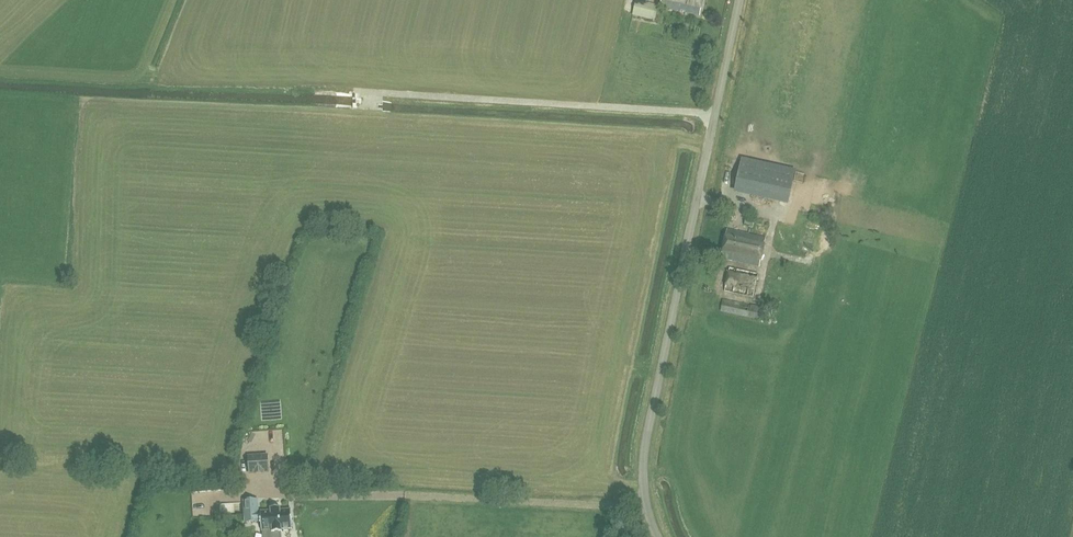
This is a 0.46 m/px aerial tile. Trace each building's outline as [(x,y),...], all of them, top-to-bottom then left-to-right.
[(703,0),(663,0),(661,8),(700,16),(703,0)] [(636,16),(655,18),(657,3),(638,1),(636,16)] [(637,25),(635,32),(644,34),(646,27),(637,25)] [(679,27),(683,39),(691,36),(687,25),(679,27)] [(788,201),(795,172),(743,161),(736,189),(788,201)] [(754,221),(746,219),(744,226),(753,228),(754,221)] [(729,230),(722,259),(759,267),(766,238),(729,230)] [(731,268),(726,292),(753,298),(758,274),(731,268)] [(268,454),(249,455),(250,470),(269,469),(268,454)] [(271,510),(261,511),(261,510),(260,510),(261,514),(259,514),(258,499),(244,500),(246,521),(259,521),(259,519),(261,519),(261,521),(262,530),(263,530),(273,529),(273,531),(272,531),(272,532),(273,532),(273,536),(282,536),(282,531),(282,530),(282,528),(292,528),(293,528),(292,519),(292,517),(291,508),(290,508),(290,509),(280,510),(280,507),(281,507),(271,507),(271,508),(271,510)] [(244,502),(223,503),(224,509),(231,509),(231,513),(245,512),(244,502)]
